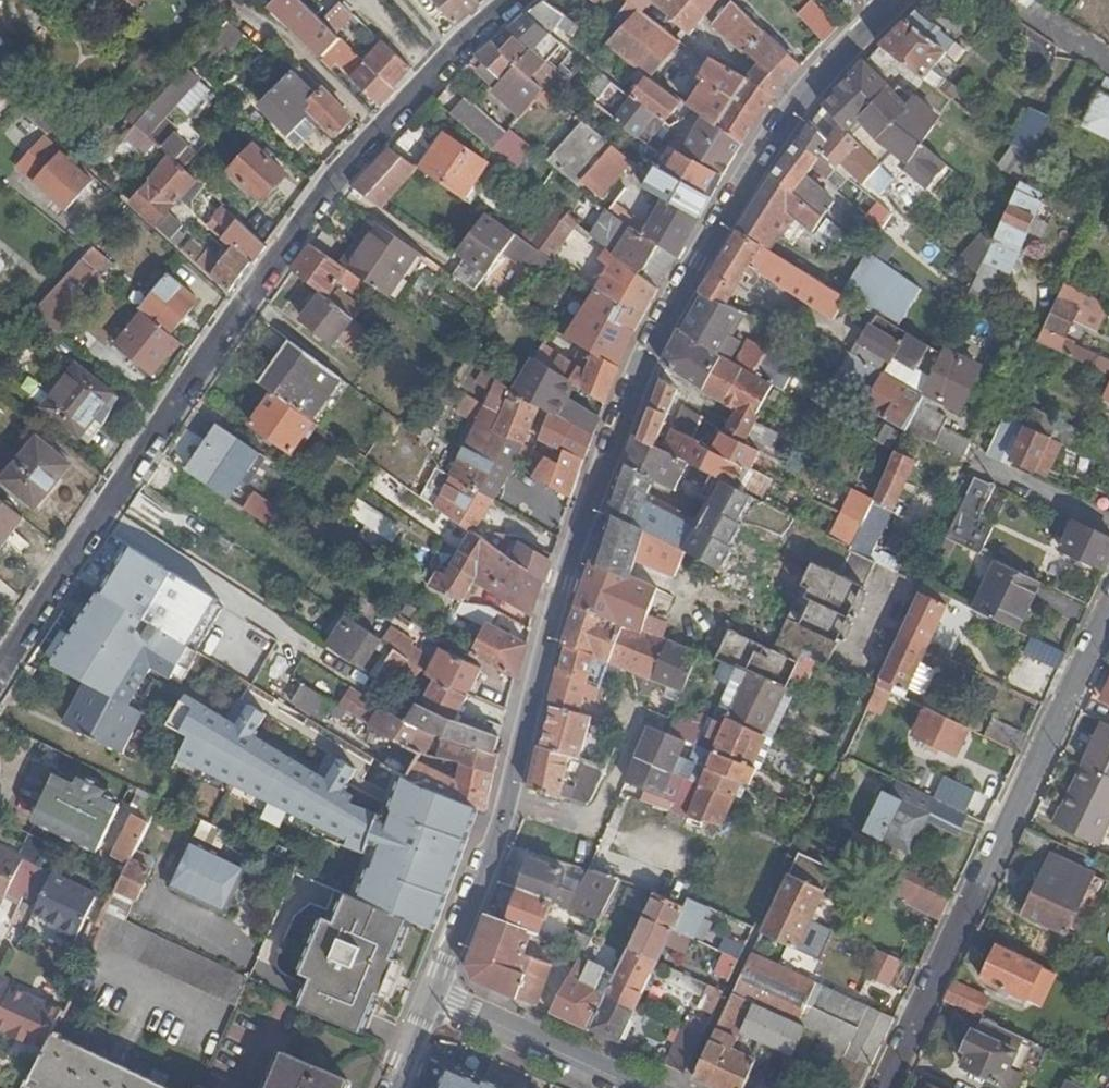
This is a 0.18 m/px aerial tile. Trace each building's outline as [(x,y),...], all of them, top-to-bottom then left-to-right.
[(271,7),(323,57),(341,39),(336,33),(322,21),(301,0),(277,0),(271,7)] [(457,26),(482,5),(480,4),(477,0),(435,0),(457,26)] [(629,4),(642,15),(644,13),(655,2),(690,35),(719,0),(624,0),(629,4)] [(580,27),(544,1),(526,16),(547,32),(553,24),(572,37),(580,27)] [(803,66),(734,2),(715,26),(760,64),(785,86),(793,77),(803,66)] [(813,2),(798,15),(824,44),(838,30),(813,2)] [(340,3),(322,21),(336,33),(353,15),(340,3)] [(682,43),(644,13),(642,15),(629,4),(618,17),(630,27),(608,48),(650,79),(682,43)] [(955,46),(914,13),(906,21),(949,54),(955,46)] [(547,32),(526,16),(508,30),(548,63),(564,45),(547,32)] [(228,21),(206,46),(223,61),(245,36),(228,21)] [(955,101),(960,94),(933,73),(949,54),(906,21),(898,29),(880,46),(955,101)] [(548,63),(508,30),(490,45),(533,80),(548,63)] [(341,39),(323,57),(321,59),(330,69),(337,62),(353,80),(379,106),(383,108),(398,92),(394,89),(367,63),(341,39)] [(385,44),(367,63),(394,89),(413,69),(385,44)] [(533,80),(490,45),(476,57),(483,64),(479,69),(500,88),(496,92),(521,116),(544,89),(538,85),(533,80)] [(876,63),(870,56),(865,61),(872,67),(876,63)] [(775,97),(747,81),(712,61),(701,78),(706,81),(689,107),(693,110),(703,117),(743,144),(750,134),(760,120),(775,97)] [(872,67),(865,61),(851,75),(885,113),(923,143),(943,116),(900,83),(894,89),(872,67)] [(554,68),(548,63),(533,80),(538,85),(554,68)] [(785,86),(760,64),(747,81),(775,97),(785,86)] [(321,87),(301,68),(289,80),(308,99),(321,87)] [(171,156),(185,169),(197,155),(164,122),(177,105),(189,116),(211,90),(186,70),(167,91),(138,126),(153,139),(171,156)] [(885,113),(851,75),(839,89),(841,90),(826,107),(849,131),(859,120),(877,138),(895,153),(918,169),(914,175),(936,192),(955,170),(923,143),(885,113)] [(1107,77),(1083,127),(1108,140),(1108,79),(1107,77)] [(681,102),(650,79),(633,100),(665,124),(681,102)] [(308,99),(289,80),(261,107),(281,126),(278,132),(294,147),(320,121),(337,137),(354,120),(321,87),(308,99)] [(626,128),(638,136),(644,128),(651,134),(655,137),(665,124),(633,100),(612,83),(596,103),(617,120),(626,128)] [(47,134),(49,136),(60,124),(26,94),(16,105),(47,134)] [(47,134),(16,105),(4,117),(37,146),(47,134)] [(476,107),(461,124),(492,151),(507,133),(476,107)] [(849,131),(826,107),(818,115),(813,121),(843,154),(834,165),(839,170),(843,166),(864,184),(882,164),(849,131)] [(1034,113),(1017,148),(1035,161),(1039,153),(1054,122),(1034,113)] [(732,163),(743,144),(703,117),(689,141),(678,135),(671,147),(723,176),(732,163)] [(859,120),(849,131),(882,164),(883,165),(895,153),(877,138),(859,120)] [(843,154),(813,121),(803,135),(799,143),(820,160),(815,168),(838,190),(848,177),(839,170),(834,165),(843,154)] [(603,196),(632,162),(583,122),(549,160),(580,186),(585,181),(603,196)] [(144,148),(153,139),(138,126),(130,135),(144,148)] [(638,136),(626,128),(618,139),(656,170),(658,168),(665,157),(645,142),(638,136)] [(645,142),(651,134),(644,128),(638,136),(645,142)] [(424,171),(462,198),(486,163),(447,137),(424,171)] [(820,160),(799,143),(783,164),(773,178),(826,218),(837,202),(807,178),(815,168),(820,160)] [(264,202),(288,175),(254,144),(230,171),(264,202)] [(723,176),(671,147),(665,157),(658,168),(712,198),(717,188),(723,176)] [(1001,165),(1025,183),(1035,161),(1017,148),(1016,147),(1001,165)] [(412,163),(391,149),(355,188),(382,207),(412,163)] [(1056,163),(1039,153),(1035,161),(1025,183),(1042,191),(1056,163)] [(66,211),(93,181),(62,154),(36,184),(66,211)] [(131,203),(173,241),(184,229),(167,214),(197,181),(185,169),(171,156),(131,203)] [(658,168),(656,170),(652,178),(646,188),(663,199),(700,219),(705,212),(712,198),(658,168)] [(826,218),(773,178),(753,209),(739,231),(772,250),(781,235),(784,237),(797,218),(815,232),(826,218)] [(987,264),(1010,275),(1043,205),(1038,202),(1042,191),(1025,183),(1009,216),(987,264)] [(586,192),(568,216),(574,221),(581,227),(600,203),(586,192)] [(700,219),(663,199),(643,234),(658,246),(677,260),(690,238),(700,219)] [(903,221),(880,203),(868,218),(881,231),(891,240),(903,221)] [(191,243),(184,251),(229,293),(252,263),(256,265),(268,247),(265,245),(224,206),(214,219),(228,231),(221,239),(231,248),(227,253),(223,250),(217,256),(209,250),(204,254),(191,243)] [(568,216),(558,207),(531,246),(549,258),(574,221),(568,216)] [(549,258),(531,246),(486,215),(455,259),(447,271),(477,291),(504,252),(536,273),(539,268),(547,273),(555,262),(549,258)] [(228,231),(214,219),(207,227),(221,239),(228,231)] [(378,224),(372,220),(341,266),(347,269),(358,255),(378,224)] [(398,304),(429,258),(378,224),(358,255),(347,269),(378,291),(398,304)] [(658,246),(643,234),(632,227),(614,255),(648,281),(652,275),(645,271),(658,246)] [(772,250),(739,231),(718,266),(701,294),(705,296),(728,306),(741,285),(752,291),(759,280),(754,277),(757,271),(835,320),(849,296),(843,292),(772,250)] [(879,258),(891,240),(881,231),(869,251),(879,258)] [(341,266),(311,245),(292,272),(322,293),(328,297),(347,269),(341,266)] [(652,275),(648,281),(660,290),(668,277),(677,260),(658,246),(645,271),(652,275)] [(113,264),(94,247),(83,260),(97,273),(102,277),(113,264)] [(614,255),(606,249),(599,260),(609,266),(596,289),(627,310),(618,324),(635,335),(646,317),(660,290),(648,281),(614,255)] [(883,317),(904,330),(927,292),(879,258),(869,251),(843,292),(849,296),(883,317)] [(97,273),(83,260),(70,274),(84,287),(97,273)] [(982,273),(974,291),(998,303),(1010,275),(987,264),(982,273)] [(378,291),(347,269),(328,297),(356,317),(361,308),(349,300),(354,293),(370,303),(378,291)] [(1085,293),(1091,280),(1075,273),(1069,285),(1085,293)] [(70,274),(59,286),(73,298),(84,287),(70,274)] [(139,308),(144,313),(170,335),(198,301),(168,275),(139,308)] [(1108,375),(1108,361),(1075,345),(1097,299),(1085,293),(1069,285),(1059,308),(1054,308),(1039,341),(1108,375)] [(59,286),(35,313),(61,334),(75,317),(73,298),(59,286)] [(627,310),(596,289),(565,338),(594,354),(621,369),(628,350),(635,335),(618,324),(627,310)] [(328,297),(322,293),(302,321),(334,347),(339,341),(356,317),(328,297)] [(728,306),(705,296),(692,318),(685,333),(722,355),(734,361),(744,343),(732,337),(744,313),(728,306)] [(154,374),(180,343),(170,335),(144,313),(118,344),(154,374)] [(355,353),(372,328),(356,317),(339,341),(355,353)] [(858,357),(892,376),(903,360),(933,377),(945,354),(904,330),(883,317),(858,357)] [(722,355),(685,333),(680,330),(671,347),(663,363),(705,391),(722,355)] [(341,379),(291,342),(261,385),(272,393),(312,420),(341,379)] [(753,342),(741,365),(755,373),(768,350),(753,342)] [(542,345),(534,359),(550,369),(558,354),(542,345)] [(755,373),(769,382),(770,379),(785,387),(797,366),(768,350),(755,373)] [(933,377),(926,393),(962,410),(981,368),(946,352),(945,354),(933,377)] [(831,387),(908,432),(919,406),(925,395),(892,376),(858,357),(851,353),(831,387)] [(615,384),(621,369),(594,354),(586,371),(558,354),(550,369),(571,382),(607,404),(615,384)] [(734,361),(722,355),(705,391),(714,395),(724,401),(741,365),(734,361)] [(534,359),(519,386),(517,388),(541,403),(553,410),(556,412),(563,398),(571,382),(550,369),(534,359)] [(761,410),(774,385),(769,382),(755,373),(741,365),(724,401),(731,404),(737,408),(730,421),(724,432),(747,444),(751,436),(758,423),(761,416),(758,414),(761,410)] [(109,422),(120,399),(77,366),(44,409),(88,443),(109,422)] [(679,390),(663,380),(657,398),(653,407),(669,417),(679,390)] [(541,403),(517,388),(501,418),(498,416),(493,425),(523,445),(529,431),(541,403)] [(292,453),(315,422),(312,420),(272,393),(251,425),(292,453)] [(465,394),(460,413),(475,418),(481,398),(465,394)] [(598,426),(600,420),(563,398),(556,412),(593,436),(598,426)] [(540,438),(553,410),(541,403),(529,431),(540,438)] [(684,406),(674,429),(692,437),(701,418),(684,406)] [(908,432),(934,445),(943,427),(946,419),(919,406),(908,432)] [(669,417),(653,407),(646,423),(641,439),(656,447),(669,417)] [(593,436),(556,412),(553,410),(540,438),(566,452),(585,462),(594,436),(593,436)] [(498,416),(488,411),(453,476),(494,500),(504,481),(517,458),(521,448),(523,445),(493,425),(498,416)] [(1005,417),(988,455),(1011,466),(1014,460),(1048,476),(1063,444),(1005,417)] [(758,423),(751,436),(766,444),(774,447),(781,433),(758,423)] [(1063,444),(1108,466),(1108,444),(1071,426),(1063,444)] [(257,451),(223,427),(192,473),(226,496),(257,451)] [(934,445),(964,459),(970,446),(972,441),(943,427),(934,445)] [(670,438),(665,451),(682,460),(698,468),(711,475),(726,483),(737,461),(714,451),(704,446),(702,442),(692,437),(674,429),(670,438)] [(714,451),(737,461),(752,469),(754,468),(761,452),(766,444),(751,436),(747,444),(724,432),(714,451)] [(656,447),(641,439),(636,437),(630,450),(625,464),(656,479),(675,489),(679,481),(673,478),(682,460),(665,451),(656,447)] [(36,507),(72,465),(38,438),(3,480),(36,507)] [(780,462),(785,453),(774,447),(766,444),(761,452),(780,462)] [(521,448),(517,458),(525,463),(530,453),(521,448)] [(523,465),(536,472),(544,457),(532,450),(530,453),(525,463),(523,465)] [(560,464),(580,475),(583,469),(585,462),(566,452),(560,464)] [(852,550),(868,558),(893,507),(895,508),(916,462),(897,453),(896,455),(887,477),(875,500),(865,523),(863,526),(852,548),(852,550)] [(533,477),(572,499),(576,489),(580,475),(560,464),(544,457),(536,472),(533,477)] [(656,479),(625,464),(616,487),(606,512),(613,516),(687,552),(696,556),(713,565),(725,571),(736,547),(732,545),(744,523),(738,519),(750,495),(726,483),(711,475),(699,496),(698,500),(706,504),(710,507),(698,530),(646,502),(649,494),(656,479)] [(711,475),(698,468),(687,490),(699,496),(711,475)] [(160,469),(149,486),(159,493),(170,476),(160,469)] [(438,471),(424,496),(436,503),(450,477),(438,471)] [(437,507),(472,531),(474,532),(485,513),(494,500),(453,476),(437,507)] [(964,544),(992,484),(977,476),(948,537),(964,544)] [(865,523),(875,500),(855,490),(844,512),(865,523)] [(244,507),(273,527),(283,513),(254,494),(244,507)] [(698,519),(649,494),(646,502),(698,530),(710,507),(706,504),(698,519)] [(24,518),(0,499),(0,550),(10,537),(14,531),(24,518)] [(367,505),(358,519),(394,543),(402,529),(367,505)] [(687,552),(613,516),(604,537),(596,562),(632,578),(638,560),(675,577),(680,568),(687,552)] [(846,517),(835,539),(852,548),(863,526),(846,517)] [(1106,571),(1108,564),(1108,538),(1075,522),(1072,527),(1070,532),(1062,550),(1106,571)] [(31,545),(14,531),(10,537),(27,550),(31,545)] [(438,571),(430,586),(430,587),(465,602),(477,581),(534,616),(538,603),(544,581),(516,562),(498,550),(490,544),(474,532),(472,531),(447,576),(438,571)] [(498,550),(504,536),(495,533),(490,544),(498,550)] [(130,545),(101,592),(192,648),(221,600),(130,545)] [(516,562),(544,581),(546,574),(550,562),(523,545),(516,562)] [(820,595),(808,621),(856,643),(882,585),(820,558),(807,589),(820,595)] [(632,578),(596,562),(591,560),(583,581),(576,603),(625,623),(644,630),(656,598),(658,591),(632,578)] [(974,609),(1019,630),(1041,583),(998,561),(974,609)] [(902,635),(929,648),(952,599),(925,586),(902,635)] [(192,648),(101,592),(90,608),(99,613),(90,628),(80,622),(72,636),(58,657),(91,676),(88,684),(130,705),(153,665),(174,677),(192,648)] [(286,612),(291,604),(281,597),(276,605),(286,612)] [(68,614),(80,622),(90,628),(99,613),(90,608),(77,599),(68,614)] [(491,608),(465,602),(459,612),(488,627),(489,625),(492,626),(499,613),(491,608)] [(625,623),(576,603),(562,643),(567,644),(561,670),(589,682),(589,685),(601,690),(602,689),(605,681),(611,663),(625,623)] [(345,616),(326,645),(364,669),(378,649),(383,641),(345,616)] [(717,629),(732,636),(736,626),(721,620),(717,629)] [(644,630),(625,623),(611,663),(620,667),(675,689),(671,700),(677,701),(698,652),(644,630)] [(472,656),(515,678),(518,679),(522,664),(528,645),(525,644),(492,626),(489,625),(488,627),(472,656)] [(727,664),(736,667),(788,688),(803,657),(736,626),(732,636),(720,661),(727,664)] [(55,661),(58,657),(72,636),(58,628),(42,654),(55,661)] [(923,662),(929,648),(902,635),(879,684),(906,697),(911,687),(923,662)] [(1025,654),(1059,670),(1067,653),(1032,637),(1025,654)] [(385,653),(372,674),(377,677),(395,649),(383,641),(378,649),(385,653)] [(426,672),(436,680),(470,694),(476,682),(482,670),(441,648),(426,672)] [(377,677),(391,686),(408,659),(395,649),(377,677)] [(766,735),(775,739),(796,694),(800,686),(803,688),(818,656),(806,650),(803,657),(788,688),(787,689),(766,735)] [(55,661),(53,666),(88,684),(91,676),(58,657),(55,661)] [(925,693),(936,669),(923,662),(911,687),(925,693)] [(614,684),(620,667),(611,663),(605,681),(614,684)] [(727,716),(766,735),(787,689),(788,688),(736,667),(730,680),(742,684),(729,712),(727,716)] [(589,682),(561,670),(558,669),(553,687),(548,706),(551,708),(581,714),(586,697),(597,702),(601,690),(589,685),(589,682)] [(436,680),(421,705),(454,723),(455,721),(462,708),(470,694),(436,680)] [(742,684),(730,680),(718,707),(729,712),(742,684)] [(602,689),(611,693),(614,684),(605,681),(602,689)] [(123,753),(144,712),(130,705),(88,684),(75,709),(82,713),(74,729),(123,753)] [(906,697),(879,684),(868,707),(875,711),(880,703),(884,705),(888,699),(903,708),(909,698),(906,697)] [(352,688),(340,707),(395,742),(422,758),(433,740),(407,723),(352,688)] [(191,734),(244,761),(357,820),(363,809),(356,806),(359,798),(350,793),(353,788),(351,787),(360,771),(343,760),(339,767),(329,762),(321,775),(258,736),(261,731),(259,730),(268,715),(251,706),(247,713),(238,708),(230,721),(187,696),(169,726),(190,737),(191,734)] [(651,711),(670,717),(675,705),(650,696),(651,711)] [(243,701),(238,708),(247,713),(251,706),(243,701)] [(710,703),(706,713),(710,715),(714,705),(710,703)] [(450,743),(496,754),(498,744),(501,736),(498,736),(455,721),(454,723),(421,705),(418,704),(407,723),(433,740),(450,743)] [(720,737),(715,752),(750,768),(766,735),(727,716),(729,712),(718,707),(714,717),(710,715),(706,713),(681,719),(677,720),(720,737)] [(958,756),(972,729),(928,707),(914,735),(941,748),(948,751),(958,756)] [(581,714),(551,708),(546,726),(541,748),(569,756),(607,769),(611,761),(583,751),(592,718),(581,714)] [(899,716),(882,708),(869,737),(887,745),(899,716)] [(67,726),(74,729),(82,713),(75,709),(67,726)] [(984,734),(1021,752),(1029,735),(992,718),(984,734)] [(686,741),(697,745),(714,752),(715,752),(720,737),(677,720),(675,720),(669,734),(686,741)] [(1083,763),(1084,764),(1108,776),(1108,725),(1103,722),(1094,740),(1092,745),(1083,763)] [(687,778),(690,779),(697,762),(692,760),(680,756),(686,741),(669,734),(668,734),(651,727),(639,757),(687,778)] [(183,756),(233,782),(244,761),(191,734),(190,737),(192,738),(183,756)] [(758,771),(760,771),(775,739),(766,735),(750,768),(758,771)] [(395,742),(382,763),(381,764),(408,780),(484,811),(486,812),(489,796),(494,776),(462,769),(458,780),(418,766),(422,758),(395,742)] [(462,769),(494,776),(496,767),(499,755),(496,754),(450,743),(442,764),(462,769)] [(697,762),(708,767),(714,752),(697,745),(692,760),(697,762)] [(569,756),(541,748),(538,747),(533,769),(529,788),(561,797),(569,756)] [(941,748),(937,755),(945,759),(948,751),(941,748)] [(743,783),(751,787),(758,771),(750,768),(715,752),(714,752),(708,767),(743,783)] [(339,767),(343,760),(334,754),(329,762),(339,767)] [(677,802),(687,778),(639,757),(627,783),(646,790),(677,802)] [(244,761),(233,782),(353,841),(351,846),(382,859),(373,882),(369,881),(360,900),(411,921),(437,932),(453,892),(466,859),(394,831),(397,822),(392,820),(363,809),(357,820),(244,761)] [(690,779),(701,783),(708,767),(697,762),(690,779)] [(1084,764),(1074,786),(1070,794),(1064,808),(1062,807),(1053,825),(1100,846),(1108,826),(1108,776),(1084,764)] [(701,783),(736,799),(743,783),(708,767),(701,783)] [(100,848),(120,806),(102,798),(104,791),(80,780),(76,786),(55,776),(35,817),(100,848)] [(677,802),(674,809),(688,813),(701,783),(690,779),(687,778),(677,802)] [(957,835),(968,813),(897,778),(890,793),(884,791),(864,833),(894,846),(906,852),(912,854),(928,821),(957,835)] [(484,811),(408,780),(392,820),(397,822),(394,831),(466,859),(474,838),(484,811)] [(724,825),(736,799),(701,783),(688,813),(721,824),(724,825)] [(1074,786),(1069,784),(1065,792),(1070,794),(1074,786)] [(646,790),(643,799),(674,809),(677,802),(646,790)] [(136,852),(161,799),(147,793),(145,798),(150,801),(140,819),(134,816),(116,856),(130,863),(136,852)] [(839,833),(846,819),(821,808),(815,821),(839,833)] [(821,846),(827,834),(812,827),(807,839),(821,846)] [(226,913),(248,866),(192,840),(170,886),(226,913)] [(22,901),(25,895),(39,865),(0,846),(0,896),(5,899),(7,895),(22,901)] [(894,846),(890,853),(903,859),(906,852),(894,846)] [(148,857),(136,852),(130,863),(123,877),(117,890),(135,898),(140,901),(154,870),(144,865),(148,857)] [(836,870),(800,853),(777,903),(813,920),(836,870)] [(1093,915),(1108,881),(1052,855),(1025,914),(1068,934),(1080,909),(1093,915)] [(531,859),(520,889),(551,900),(601,919),(622,881),(600,874),(596,878),(581,870),(571,891),(562,888),(567,872),(531,859)] [(100,894),(39,865),(25,895),(40,902),(35,911),(50,918),(49,921),(62,926),(59,932),(77,940),(100,894)] [(896,866),(887,886),(911,897),(920,878),(896,866)] [(910,899),(944,914),(954,893),(920,878),(911,897),(910,899)] [(551,900),(520,889),(514,905),(508,922),(531,932),(539,935),(551,900)] [(107,911),(125,920),(135,898),(117,890),(107,911)] [(695,940),(710,907),(687,896),(685,901),(655,891),(643,916),(675,930),(695,940)] [(303,1002),(300,1008),(362,1033),(365,1025),(375,1002),(379,993),(384,995),(386,992),(399,963),(400,959),(395,958),(399,949),(409,926),(411,921),(360,900),(351,896),(346,907),(341,918),(339,923),(329,919),(327,924),(318,944),(313,953),(305,973),(303,977),(313,981),(308,992),(303,1002)] [(813,920),(777,903),(763,933),(800,949),(813,920)] [(341,918),(346,907),(340,906),(335,916),(341,918)] [(103,926),(97,940),(237,1007),(250,980),(125,920),(107,911),(99,924),(103,926)] [(508,922),(488,914),(477,944),(471,966),(475,979),(518,998),(535,1006),(551,966),(533,957),(531,962),(521,958),(531,932),(508,922)] [(628,949),(659,963),(675,930),(643,916),(628,949)] [(318,944),(327,924),(322,922),(313,942),(318,944)] [(414,928),(409,926),(399,949),(404,951),(414,928)] [(570,948),(565,946),(563,951),(580,960),(592,936),(577,931),(570,948)] [(726,954),(739,960),(743,951),(722,941),(717,950),(726,954)] [(1043,1006),(1057,975),(998,948),(983,979),(1043,1006)] [(616,975),(607,995),(637,1008),(659,963),(628,949),(616,974),(616,975)] [(886,984),(898,960),(880,951),(869,976),(886,984)] [(300,971),(305,973),(313,953),(309,952),(300,971)] [(716,1087),(744,1087),(756,1063),(762,1062),(773,1057),(781,1049),(794,1055),(805,1031),(816,1036),(850,1052),(848,1056),(872,1068),(895,1019),(754,953),(695,1078),(716,1087)] [(717,974),(730,980),(739,960),(726,954),(717,974)] [(580,960),(552,1014),(590,1031),(607,995),(616,975),(591,962),(589,965),(580,960)] [(399,963),(386,992),(395,996),(408,967),(399,963)] [(700,1008),(714,1014),(724,993),(672,969),(667,980),(704,997),(700,1008)] [(0,973),(0,1030),(8,1034),(7,1037),(28,1046),(30,1044),(42,1049),(65,1005),(16,984),(18,978),(1,970),(0,973)] [(956,979),(946,1001),(986,1019),(993,1023),(1001,1005),(988,998),(989,995),(956,979)] [(298,1000),(303,1002),(308,992),(303,990),(298,1000)] [(607,995),(590,1031),(619,1044),(637,1008),(607,995)] [(375,1002),(365,1025),(370,1027),(381,1004),(375,1002)] [(986,1019),(980,1033),(974,1031),(964,1050),(965,1051),(970,1053),(964,1065),(1011,1087),(1015,1087),(1022,1075),(1020,1073),(1035,1042),(993,1023),(986,1019)] [(686,1074),(702,1038),(684,1030),(667,1066),(686,1074)] [(805,1059),(816,1036),(805,1031),(794,1055),(805,1059)] [(35,1073),(30,1085),(37,1087),(172,1087),(54,1032),(35,1073)] [(958,1062),(964,1065),(970,1053),(965,1051),(958,1062)] [(339,1076),(285,1052),(268,1087),(333,1087),(339,1076)] [(872,1068),(848,1056),(833,1087),(863,1087),(872,1068)] [(469,1072),(468,1075),(450,1068),(441,1087),(504,1087),(469,1072)] [(349,1079),(339,1076),(333,1087),(346,1087),(349,1079)]
